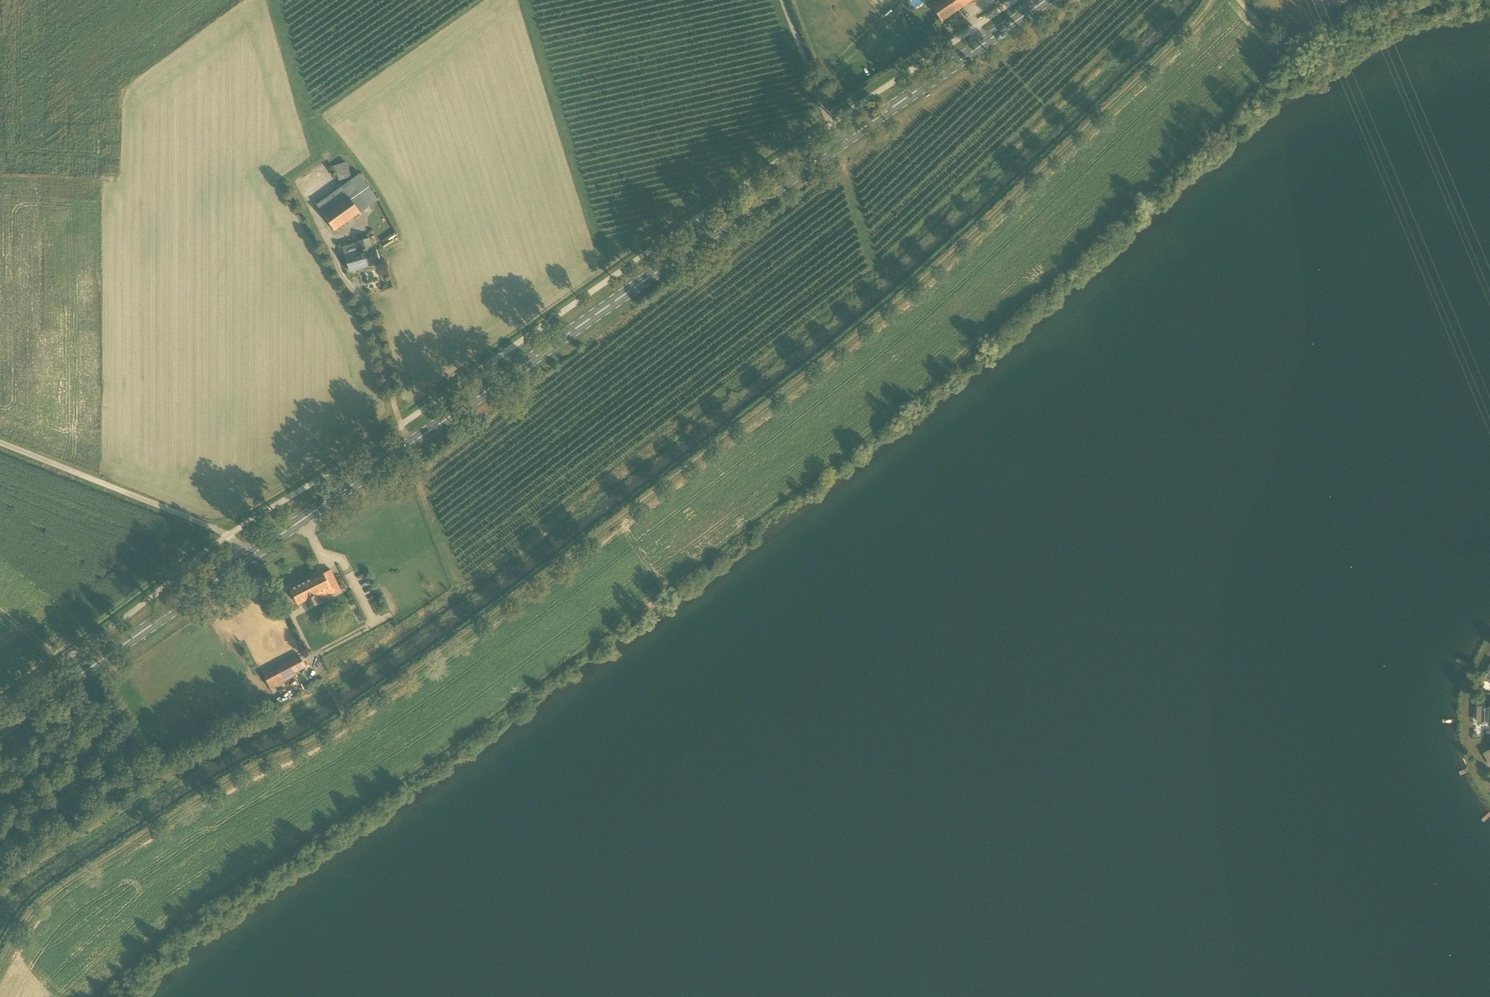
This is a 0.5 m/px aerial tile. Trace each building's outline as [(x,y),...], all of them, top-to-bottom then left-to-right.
[(931,6),(941,21),(972,0),(939,0),(931,6)] [(339,182),(353,177),(347,161),(334,165),(339,182)] [(351,199),(349,196),(323,215),(335,231),(369,206),(359,193),(351,199)] [(372,248),(369,238),(358,242),(358,244),(343,248),(346,256),(350,272),(380,263),(375,247),(372,248)] [(324,572),(290,589),(298,604),(315,595),(318,601),(339,590),(330,572),(325,574),(324,572)] [(279,666),(287,680),(297,674),(296,672),(306,667),(300,655),(279,666)] [(1480,704),(1482,711),(1482,719),(1479,726),(1480,726),(1481,724),(1489,724),(1489,707),(1481,707),(1480,704)]
